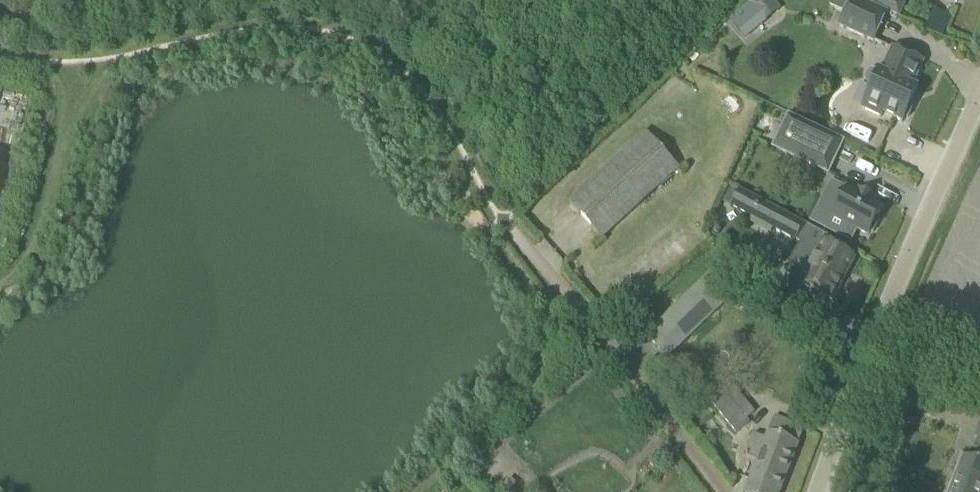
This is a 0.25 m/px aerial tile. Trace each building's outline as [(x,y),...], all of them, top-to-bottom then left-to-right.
[(729,19),(745,39),(762,25),(757,18),(775,3),(773,1),(773,0),(753,0),(746,5),(729,19)] [(859,0),(851,0),(838,25),(873,42),(887,14),(859,0)] [(892,0),(871,0),(870,3),(887,11),(892,0)] [(897,0),(892,0),(887,11),(898,16),(904,3),(897,0)] [(946,30),(950,19),(938,15),(934,25),(946,30)] [(923,62),(905,54),(892,48),(881,72),(879,71),(879,72),(875,70),(875,71),(873,71),(870,71),(868,72),(866,74),(865,76),(864,77),(864,80),(864,82),(865,85),(867,86),(868,86),(871,87),(862,108),(881,117),(883,114),(902,122),(917,89),(912,86),(923,62)] [(772,148),(826,173),(840,143),(787,117),(772,148)] [(646,131),(568,203),(603,241),(681,170),(646,131)] [(739,190),(730,207),(751,218),(772,229),(800,244),(791,260),(807,268),(799,284),(832,301),(855,258),(825,242),(828,237),(785,214),(739,190)] [(822,201),(811,222),(849,242),(856,229),(867,235),(869,231),(872,233),(878,220),(876,219),(882,208),(871,203),(873,199),(859,192),(857,195),(846,190),(836,208),(822,201)] [(645,336),(666,358),(733,293),(712,271),(645,336)] [(754,412),(732,385),(711,403),(736,434),(750,423),(746,419),(754,412)] [(745,491),(780,491),(804,428),(785,421),(774,417),(765,439),(754,434),(745,456),(758,461),(756,465),(750,463),(744,478),(750,480),(745,491)] [(946,491),(979,491),(979,462),(961,455),(955,469),(946,491)]
